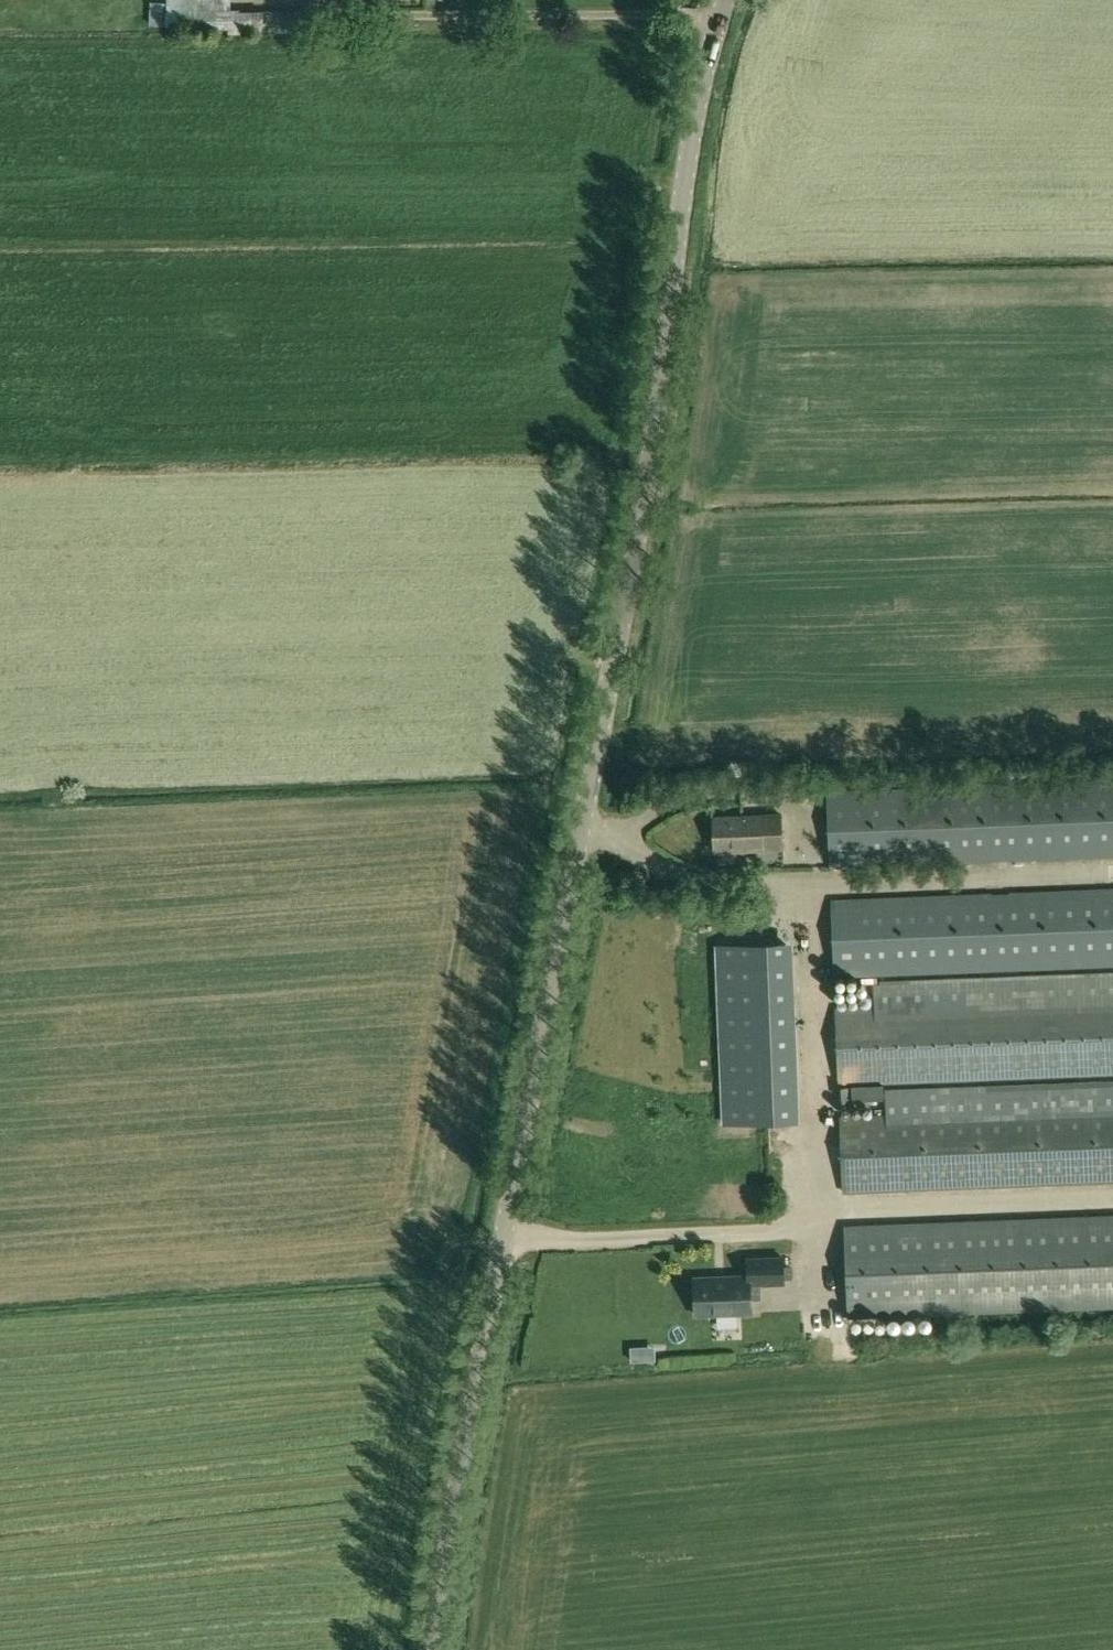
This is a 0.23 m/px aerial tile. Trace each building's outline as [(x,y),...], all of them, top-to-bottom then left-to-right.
[(232,0),(167,0),(167,27),(310,28),(310,11),(232,10),(232,0)] [(827,791),(830,869),(1112,857),(1112,779),(827,791)] [(714,818),(715,852),(782,849),(781,815),(714,818)] [(1101,872),(1112,873),(1112,859),(1101,858),(1101,872)] [(831,899),(834,977),(1112,966),(1112,888),(831,899)] [(719,947),(721,1013),(788,1010),(786,944),(719,947)] [(839,1086),(1014,1079),(1112,1075),(1112,996),(836,1007),(839,1086)] [(791,1076),(773,1076),(774,1099),(792,1098),(791,1076)] [(892,1106),(921,1104),(920,1092),(891,1094),(892,1106)] [(840,1119),(842,1192),(1112,1182),(1112,1109),(840,1119)] [(844,1228),(847,1319),(1112,1309),(1112,1217),(844,1228)] [(695,1278),(696,1315),(751,1313),(750,1299),(761,1299),(760,1285),(784,1283),(783,1257),(748,1259),(748,1276),(695,1278)] [(633,1363),(645,1362),(644,1348),(632,1348),(633,1363)]
